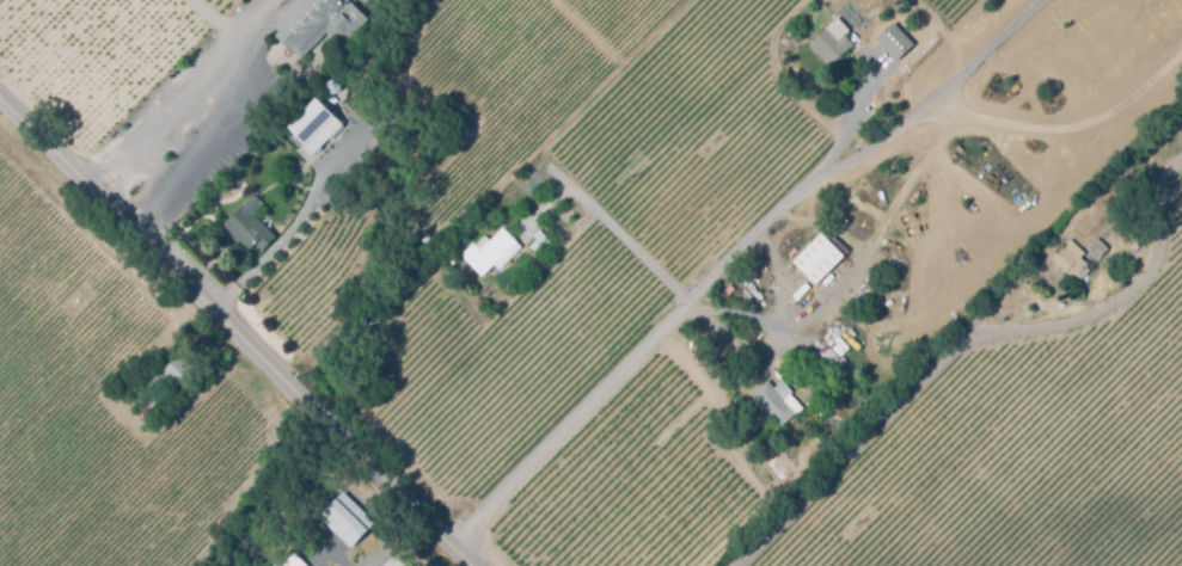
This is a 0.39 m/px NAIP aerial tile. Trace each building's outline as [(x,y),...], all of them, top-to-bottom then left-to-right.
[(275,24),(300,0),(351,0),(369,19),(342,45),(329,32),(300,60),(276,33),(280,30),(275,24)] [(1061,4),(1064,0),(1069,0),(1078,7),(1074,13),(1061,4)] [(829,66),(809,44),(838,17),(850,30),(845,35),(853,44),(829,66)] [(893,53),(880,41),(898,21),(900,24),(906,18),(914,26),(910,32),(911,35),(893,53)] [(1065,23),(1062,29),(1052,24),(1054,18),(1065,23)] [(333,93),(332,93),(331,93),(330,93),(329,92),(327,92),(326,91),(325,90),(325,88),(325,87),(325,86),(325,85),(325,84),(325,82),(326,81),(327,80),(329,80),(329,79),(331,79),(332,79),(333,79),(335,79),(336,80),(337,80),(337,81),(338,82),(338,84),(339,85),(339,86),(339,87),(338,88),(338,90),(337,91),(337,92),(336,92),(335,93),(333,93)] [(313,153),(286,125),(317,94),(342,121),(332,129),(335,131),(313,153)] [(1108,208),(1091,192),(1117,166),(1133,182),(1108,208)] [(264,251),(257,244),(250,251),(223,224),(253,193),(264,204),(255,215),(277,238),(264,251)] [(517,221),(512,215),(521,205),(527,211),(517,221)] [(483,276),(461,254),(473,242),(476,245),(485,234),(491,240),(503,227),(522,247),(501,270),(495,264),(483,276)] [(546,248),(533,235),(539,229),(552,242),(546,248)] [(816,284),(792,262),(821,233),(845,256),(816,284)] [(1097,259),(1086,247),(1098,238),(1108,248),(1097,259)] [(1077,283),(1052,257),(1071,239),(1084,253),(1079,257),(1091,269),(1077,283)] [(834,376),(816,356),(828,344),(846,364),(834,376)] [(163,389),(147,376),(167,352),(190,371),(177,387),(170,381),(163,389)] [(780,429),(751,395),(767,379),(774,387),(782,380),(792,390),(789,393),(803,408),(780,429)] [(338,540),(311,512),(332,490),(350,507),(341,517),(347,522),(343,525),(348,529),(338,540)] [(288,546),(307,565),(267,565),(288,546)] [(390,556),(380,565),(400,565),(390,556)]
